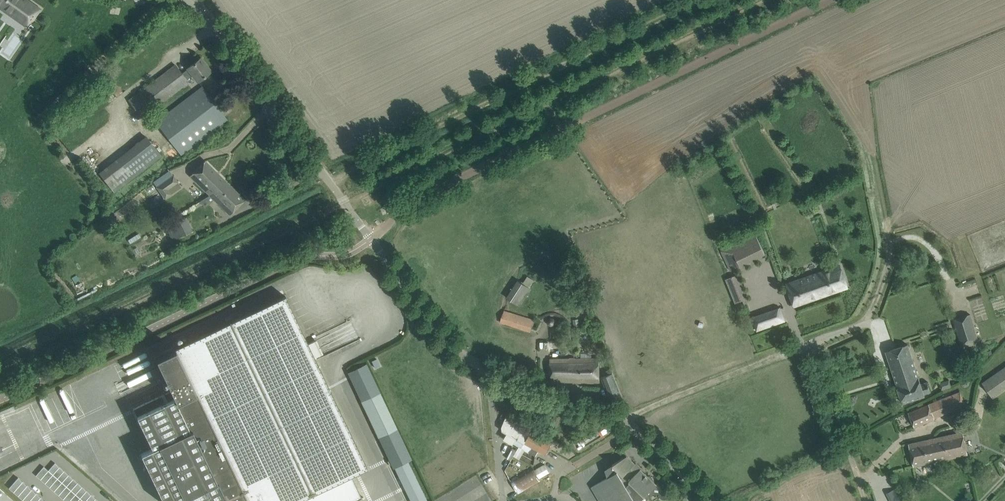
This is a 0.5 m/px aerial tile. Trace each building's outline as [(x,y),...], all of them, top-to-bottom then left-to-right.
[(27,24),(33,15),(35,16),(42,7),(32,0),(0,0),(0,6),(27,24)] [(211,71),(205,64),(200,58),(188,68),(182,73),(175,64),(129,100),(143,118),(188,82),(187,80),(193,75),(198,81),(211,71)] [(112,82),(107,85),(114,93),(118,90),(112,82)] [(181,155),(227,119),(202,87),(156,123),(181,155)] [(114,192),(161,156),(145,136),(98,172),(114,192)] [(210,195),(225,180),(205,160),(190,175),(210,195)] [(178,182),(173,174),(156,186),(164,198),(180,187),(178,182)] [(230,215),(245,199),(225,180),(210,195),(230,215)] [(175,239),(192,230),(186,217),(173,223),(174,226),(170,229),(175,239)] [(721,250),(724,257),(731,271),(765,254),(756,234),(730,246),(721,250)] [(848,287),(844,277),(840,265),(786,284),(794,306),(848,287)] [(749,306),(746,299),(748,298),(738,274),(726,279),(736,303),(742,300),(745,308),(749,306)] [(517,279),(506,297),(520,306),(532,288),(517,279)] [(133,408),(152,448),(141,453),(164,500),(244,500),(247,500),(248,500),(298,500),(367,468),(285,296),(175,348),(155,357),(171,390),(133,408)] [(780,308),(752,317),(757,330),(785,321),(780,308)] [(311,312),(311,314),(305,316),(307,323),(329,318),(327,309),(311,312)] [(504,311),(501,322),(532,331),(535,320),(504,311)] [(970,314),(954,319),(962,345),(978,340),(973,327),(974,327),(970,314)] [(379,344),(404,334),(402,329),(377,339),(379,344)] [(903,403),(912,400),(925,396),(924,394),(931,391),(927,382),(921,384),(908,344),(886,351),(903,403)] [(600,382),(599,372),(599,358),(560,358),(550,359),(551,380),(559,381),(600,382)] [(998,395),(1004,390),(1004,367),(983,383),(993,398),(998,395)] [(601,377),(611,401),(622,396),(613,373),(601,377)] [(951,386),(949,380),(941,383),(943,389),(951,386)] [(379,437),(397,429),(380,392),(361,401),(379,437)] [(914,427),(924,423),(935,419),(934,418),(966,405),(960,392),(918,408),(908,412),(914,427)] [(557,427),(561,416),(555,414),(551,425),(557,427)] [(536,456),(539,451),(545,455),(552,443),(506,416),(502,427),(502,431),(507,433),(504,438),(536,456)] [(571,419),(566,433),(575,436),(580,423),(571,419)] [(913,466),(923,464),(968,454),(963,432),(908,444),(913,466)] [(668,498),(670,497),(641,468),(640,469),(635,464),(636,464),(626,455),(627,456),(613,465),(608,468),(610,476),(615,473),(635,500),(646,500),(654,493),(659,493),(659,495),(659,496),(661,498),(663,499),(665,499),(666,499),(668,498)] [(408,461),(395,468),(411,500),(427,500),(408,461)] [(36,475),(65,500),(99,500),(55,463),(48,470),(44,466),(36,475)] [(548,473),(544,465),(535,470),(533,467),(510,480),(518,494),(541,481),(539,478),(548,473)] [(615,473),(610,476),(592,487),(604,499),(601,500),(635,500),(615,473)] [(9,488),(24,500),(45,500),(18,477),(9,488)] [(891,500),(902,500),(895,486),(886,491),(891,500)]
